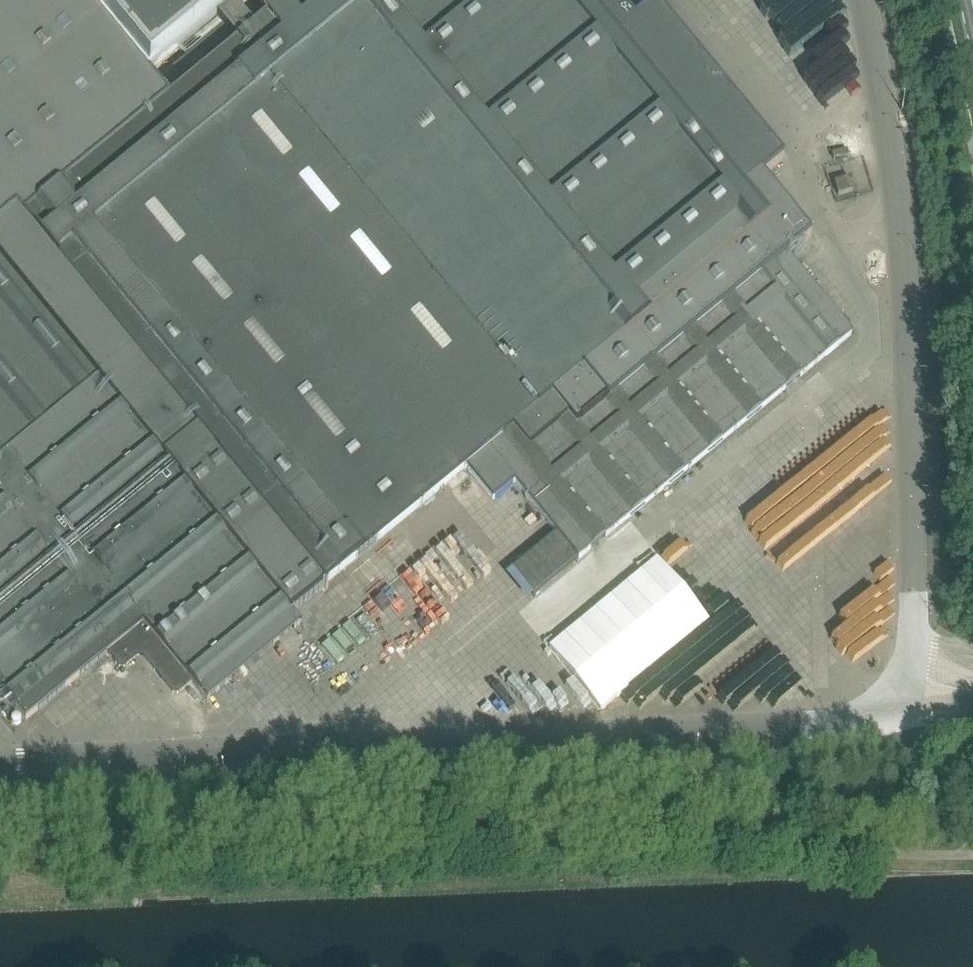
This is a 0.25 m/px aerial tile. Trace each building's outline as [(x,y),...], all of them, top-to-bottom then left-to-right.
[(0,198),(0,687),(27,720),(108,653),(120,667),(125,668),(139,656),(143,656),(174,693),(178,694),(193,682),(208,701),(302,624),(292,611),(325,584),(466,468),(493,500),(515,482),(579,559),(813,366),(852,334),(788,256),(811,237),(760,175),(784,156),(660,5),(635,25),(615,0),(583,0),(571,10),(562,0),(289,0),(284,4),(265,19),(253,29),(237,42),(168,98),(115,142),(23,217),(4,195),(0,198)] [(4,195),(23,217),(115,142),(168,98),(149,75),(88,0),(0,0),(0,198),(4,195)] [(149,75),(168,98),(237,42),(253,29),(265,19),(284,4),(280,0),(88,0),(149,75)] [(850,178),(835,182),(839,195),(853,190),(850,178)] [(808,541),(822,562),(897,514),(885,496),(895,489),(886,476),(898,469),(880,442),(806,490),(830,527),(808,541)] [(710,524),(665,557),(687,587),(732,554),(710,524)] [(662,558),(546,642),(596,710),(712,625),(662,558)]
